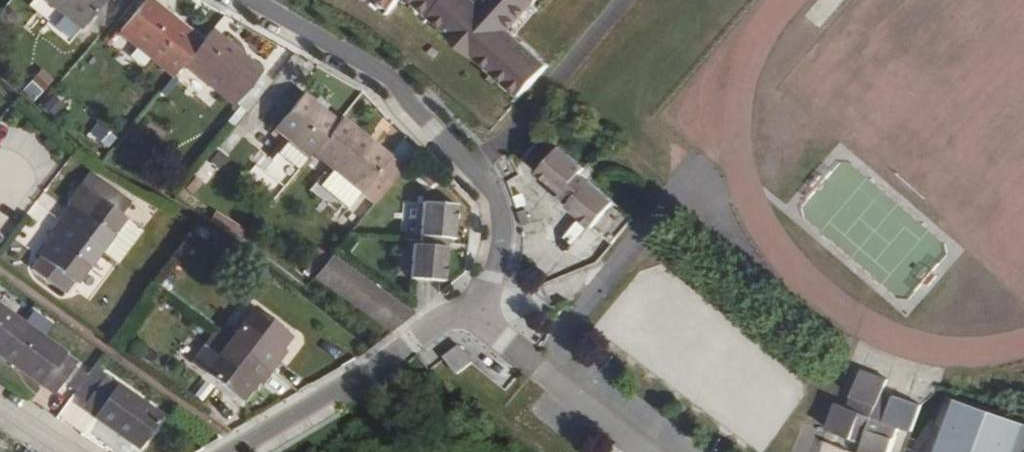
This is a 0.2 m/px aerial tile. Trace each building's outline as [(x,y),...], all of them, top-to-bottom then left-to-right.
[(79,28),(102,0),(47,0),(79,28)] [(172,75),(183,63),(200,42),(148,0),(143,0),(118,30),(172,75)] [(515,113),(546,75),(511,47),(550,0),(556,5),(560,0),(492,0),(470,25),(443,0),(354,0),(385,28),(400,14),(445,54),(443,57),(466,76),(468,73),(515,113)] [(261,71),(211,29),(200,42),(183,63),(235,106),(246,91),(261,71)] [(35,104),(55,80),(42,69),(22,92),(35,104)] [(271,80),(261,71),(246,91),(235,106),(243,113),(271,80)] [(52,94),(41,108),(54,118),(65,104),(52,94)] [(313,152),(336,123),(323,113),(313,104),(303,95),(274,129),(287,139),(309,156),(313,152)] [(313,104),(323,113),(328,105),(318,98),(313,104)] [(374,201),(400,169),(389,159),(390,158),(341,117),(336,123),(313,152),(333,168),(360,191),(374,201)] [(96,122),(88,135),(109,149),(118,135),(96,122)] [(549,176),(572,152),(553,137),(532,161),(549,176)] [(275,154),(296,172),(309,156),(287,139),(275,154)] [(590,167),(572,152),(549,176),(570,195),(568,197),(582,208),(579,211),(582,212),(605,186),(586,171),(590,167)] [(347,207),(360,191),(333,168),(320,184),(347,207)] [(72,209),(95,182),(86,174),(64,203),(67,205),(72,209)] [(126,204),(95,182),(72,209),(67,205),(57,219),(101,251),(124,217),(120,214),(126,204)] [(605,186),(582,212),(619,241),(641,215),(605,186)] [(455,197),(423,194),(419,236),(412,235),(408,278),(441,281),(446,239),(451,239),(455,197)] [(213,214),(242,234),(246,231),(216,210),(213,214)] [(139,230),(124,217),(101,251),(115,263),(139,230)] [(101,251),(57,219),(48,230),(52,234),(37,254),(39,256),(31,268),(59,289),(68,277),(72,280),(75,283),(101,251)] [(582,229),(571,237),(587,256),(597,248),(582,229)] [(309,281),(385,334),(411,314),(330,256),(309,281)] [(68,277),(59,289),(62,292),(72,280),(68,277)] [(20,321),(0,307),(0,348),(20,321)] [(229,339),(270,370),(278,359),(275,356),(289,336),(252,309),(229,339)] [(22,323),(35,332),(41,323),(29,314),(22,323)] [(0,348),(0,355),(36,381),(54,392),(75,362),(63,353),(64,352),(35,332),(22,323),(20,321),(0,348)] [(191,361),(205,372),(229,339),(216,329),(191,361)] [(260,384),(270,370),(229,339),(205,372),(242,400),(256,381),(260,384)] [(463,346),(446,357),(458,375),(474,366),(463,346)] [(138,447),(161,416),(116,384),(115,385),(104,377),(82,407),(138,447)] [(877,397),(881,388),(855,378),(839,413),(832,411),(817,446),(833,451),(845,451),(852,434),(864,437),(858,451),(887,451),(894,436),(904,439),(915,413),(890,403),(884,415),(871,410),(877,397)] [(890,403),(877,397),(871,410),(884,415),(890,403)] [(942,400),(936,417),(925,451),(1023,451),(1023,426),(942,400)] [(845,451),(858,451),(864,437),(852,434),(845,451)]
